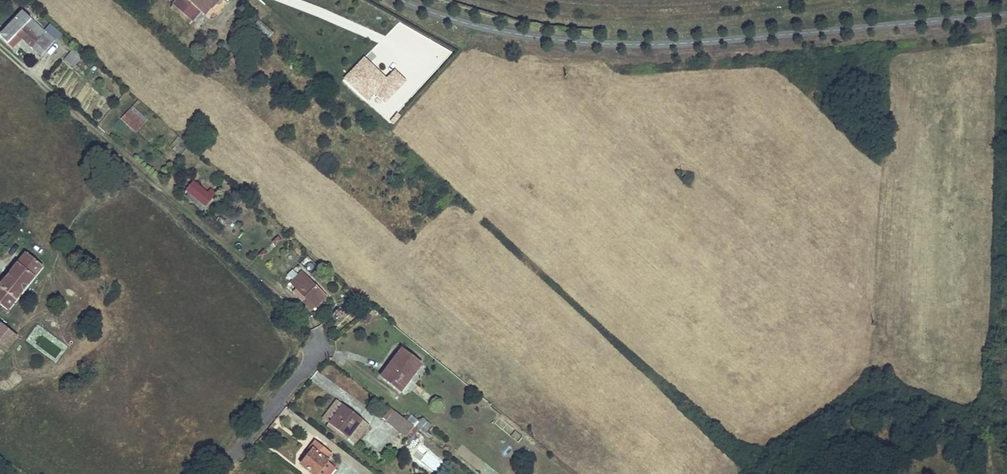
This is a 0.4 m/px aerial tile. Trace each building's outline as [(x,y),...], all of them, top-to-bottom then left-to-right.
[(173,1),(191,18),(200,9),(204,13),(216,0),(174,0),(173,1)] [(191,18),(173,1),(170,5),(188,22),(191,18)] [(48,62),(62,47),(29,17),(6,41),(16,49),(24,40),(48,62)] [(276,35),(260,20),(250,31),(267,46),(276,35)] [(234,50),(226,59),(233,66),(242,57),(234,50)] [(82,52),(75,60),(85,68),(91,60),(82,52)] [(85,68),(75,60),(71,64),(80,73),(85,68)] [(93,75),(99,67),(91,60),(85,68),(93,75)] [(350,86),(369,65),(364,60),(345,81),(350,86)] [(386,103),(405,82),(394,72),(386,81),(369,65),(350,86),(368,102),(375,93),(386,103)] [(138,99),(129,109),(133,112),(142,102),(138,99)] [(133,112),(129,109),(126,113),(142,127),(142,128),(146,123),(136,115),(133,112)] [(149,120),(139,112),(136,115),(146,123),(149,120)] [(142,127),(126,113),(120,119),(137,133),(142,127)] [(186,187),(207,206),(218,195),(210,188),(207,192),(193,180),(186,187)] [(207,206),(186,187),(181,193),(202,212),(207,206)] [(271,243),(276,247),(282,240),(277,236),(271,243)] [(0,284),(0,304),(7,310),(48,259),(34,247),(27,255),(25,253),(0,284)] [(257,256),(262,260),(268,254),(264,250),(257,256)] [(284,257),(278,252),(276,254),(278,255),(275,258),(280,262),(284,257)] [(316,303),(327,292),(302,269),(292,280),(297,285),(309,296),(316,303)] [(309,296),(297,285),(293,289),(305,300),(309,296)] [(338,309),(334,313),(339,317),(343,313),(338,309)] [(0,321),(0,341),(8,348),(18,335),(0,320),(0,321)] [(18,335),(8,348),(18,355),(28,343),(18,335)] [(400,352),(380,379),(400,393),(420,368),(400,352)] [(323,419),(327,424),(342,405),(337,401),(323,419)] [(342,405),(327,424),(348,441),(363,422),(342,405)] [(382,418),(388,423),(397,412),(390,407),(382,418)] [(397,412),(388,423),(405,437),(410,441),(419,430),(407,420),(397,412)] [(411,415),(407,420),(419,430),(424,434),(432,425),(423,417),(419,421),(411,415)] [(369,427),(363,422),(348,441),(363,453),(372,443),(363,435),(369,427)] [(306,450),(310,453),(325,465),(322,462),(331,453),(315,439),(306,450)] [(301,465),(312,473),(318,473),(325,465),(310,453),(301,465)]
